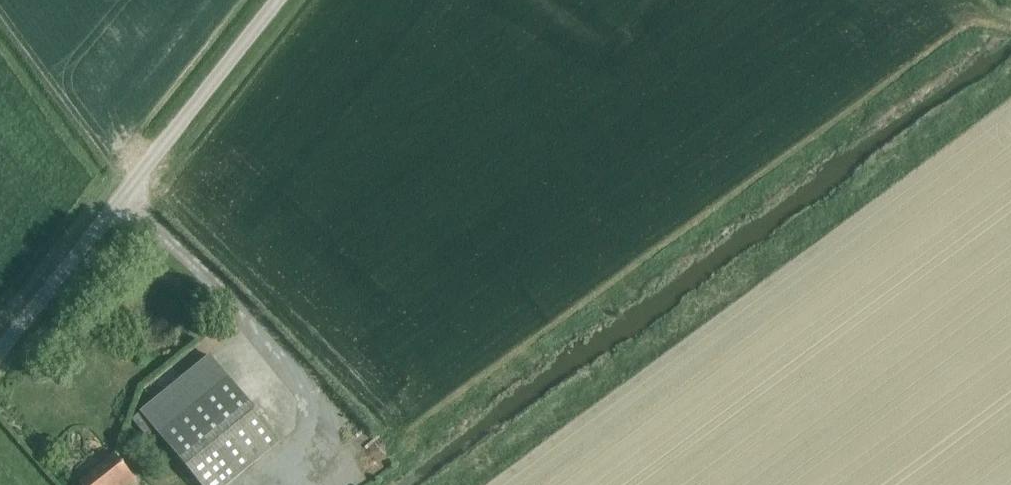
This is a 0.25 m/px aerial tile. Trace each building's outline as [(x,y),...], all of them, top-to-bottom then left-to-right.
[(187,469),(200,484),(226,484),(279,442),(255,413),(209,356),(140,412),(187,469)] [(136,482),(115,455),(79,484),(80,484),(132,484),(136,482)]
